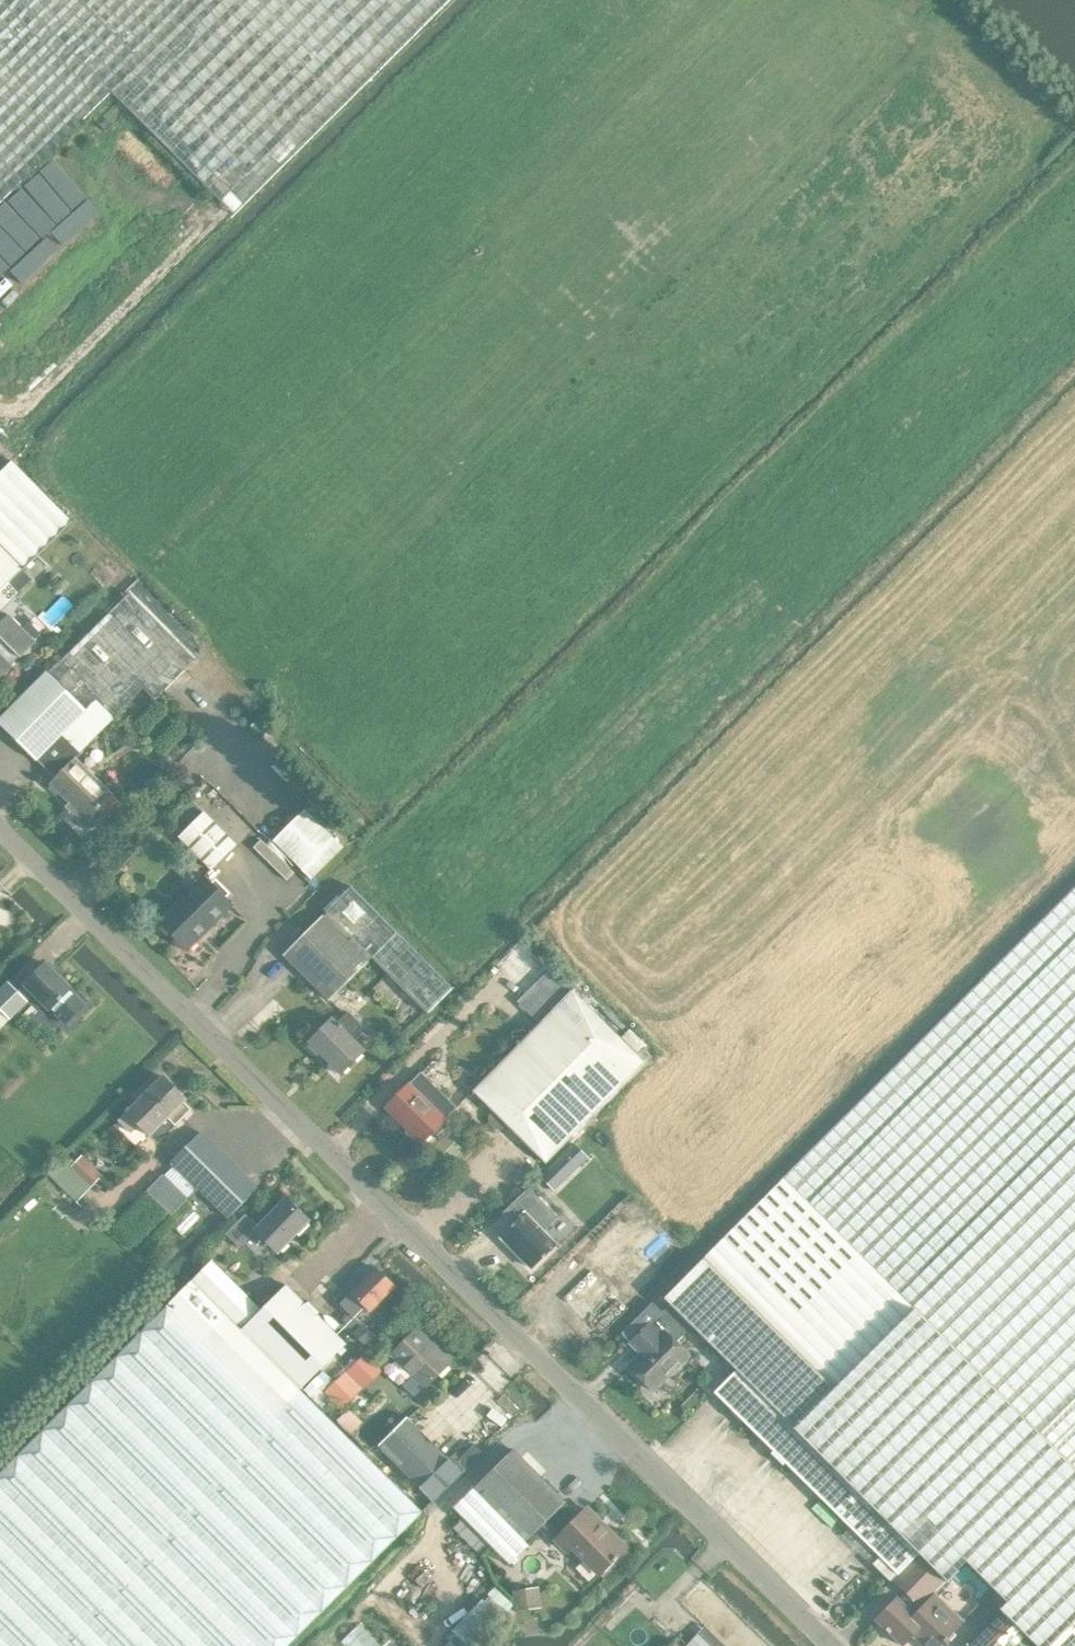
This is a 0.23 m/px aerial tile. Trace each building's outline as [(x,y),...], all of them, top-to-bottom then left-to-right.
[(233,215),(450,0),(0,0),(0,203),(111,92),(233,215)] [(23,569),(24,570),(72,522),(12,461),(0,473),(0,591),(23,569)] [(85,711),(93,703),(111,721),(143,688),(155,700),(196,660),(130,594),(49,674),(85,711)] [(20,658),(36,642),(8,614),(0,622),(0,678),(10,667),(9,666),(18,657),(20,658)] [(49,674),(47,672),(0,720),(0,725),(36,761),(40,757),(62,735),(80,753),(111,721),(93,703),(85,711),(49,674)] [(81,754),(80,753),(62,735),(40,757),(59,776),(50,785),(74,808),(69,813),(81,825),(86,828),(92,828),(98,825),(107,815),(101,808),(113,796),(75,760),(81,754)] [(274,841),(302,869),(333,839),(305,810),(274,841)] [(178,838),(211,870),(236,846),(203,813),(178,838)] [(261,840),(253,848),(287,881),(294,873),(261,840)] [(158,922),(187,951),(233,906),(204,877),(158,922)] [(351,886),(323,915),(369,961),(372,958),(428,1013),(452,988),(397,932),(351,886)] [(964,999),(1074,1111),(1074,888),(964,999)] [(322,916),(284,955),(329,1001),(363,967),(369,961),(323,915),(322,916)] [(9,1020),(28,1001),(27,1000),(33,994),(50,1011),(52,1009),(66,1023),(85,1005),(74,994),(74,995),(69,991),(71,989),(51,969),(46,964),(18,992),(9,982),(0,991),(0,1030),(9,1020)] [(645,1062),(572,990),(473,1091),(494,1111),(490,1115),(491,1124),(495,1128),(504,1128),(507,1125),(546,1163),(587,1121),(645,1062)] [(1074,1130),(1074,1111),(964,999),(879,1083),(703,1257),(827,1379),(905,1301),(1074,1130)] [(320,1054),(341,1075),(365,1051),(349,1034),(360,1024),(348,1012),(337,1023),(333,1019),(309,1043),(310,1044),(312,1041),(323,1052),(320,1054)] [(422,1143),(456,1108),(421,1073),(409,1085),(409,1084),(386,1108),(422,1143)] [(190,1110),(183,1103),(186,1100),(162,1077),(118,1121),(130,1133),(138,1126),(149,1137),(168,1118),(175,1125),(190,1110)] [(1074,1471),(1074,1130),(905,1301),(1074,1471)] [(174,1165),(164,1175),(190,1200),(199,1190),(228,1218),(258,1189),(201,1133),(170,1162),(174,1165)] [(103,1175),(82,1155),(75,1162),(67,1154),(47,1174),(77,1203),(103,1175)] [(514,1224),(501,1237),(532,1268),(556,1245),(543,1231),(557,1217),(529,1189),(503,1214),(514,1224)] [(256,1231),(278,1253),(308,1221),(286,1199),(256,1231)] [(878,1564),(893,1578),(917,1553),(786,1420),(827,1379),(703,1257),(663,1298),(736,1371),(714,1392),(882,1559),(878,1564)] [(0,1473),(0,1645),(287,1645),(422,1512),(300,1390),(301,1389),(241,1329),(259,1311),(211,1262),(0,1473)] [(370,1313),(395,1288),(375,1268),(350,1293),(351,1294),(340,1305),(341,1305),(338,1308),(345,1315),(348,1312),(354,1319),(365,1308),(370,1313)] [(241,1329),(301,1389),(344,1345),(285,1285),(259,1311),(241,1329)] [(1074,1616),(1074,1471),(905,1301),(827,1379),(786,1420),(917,1553),(946,1582),(966,1562),(1006,1603),(999,1609),(1003,1613),(1038,1645),(1045,1645),(1047,1644),(1074,1616)] [(652,1303),(621,1334),(624,1336),(631,1343),(630,1343),(632,1345),(641,1354),(629,1366),(653,1391),(689,1356),(676,1343),(692,1327),(669,1305),(662,1312),(654,1304),(652,1303)] [(404,1385),(415,1395),(424,1386),(425,1387),(450,1362),(417,1330),(392,1355),(413,1376),(404,1385)] [(346,1372),(364,1389),(382,1371),(364,1353),(346,1372)] [(379,1445),(434,1502),(461,1473),(407,1418),(379,1445)] [(542,1526),(562,1506),(565,1503),(513,1450),(474,1488),(526,1541),(542,1526)] [(474,1488),(453,1509),(510,1565),(530,1545),(526,1541),(474,1488)] [(599,1574),(625,1548),(587,1509),(576,1520),(562,1506),(542,1526),(564,1548),(568,1544),(599,1574)] [(912,1635),(924,1645),(945,1645),(949,1641),(946,1638),(963,1621),(934,1593),(946,1582),(917,1553),(893,1578),(892,1579),(906,1593),(899,1600),(897,1598),(876,1620),(902,1645),(912,1635)] [(1003,1613),(987,1629),(970,1645),(1038,1645),(1003,1613)] [(1049,1645),(1074,1645),(1074,1616),(1047,1644),(1049,1645)] [(699,1631),(685,1645),(687,1645),(714,1645),(699,1631)]
